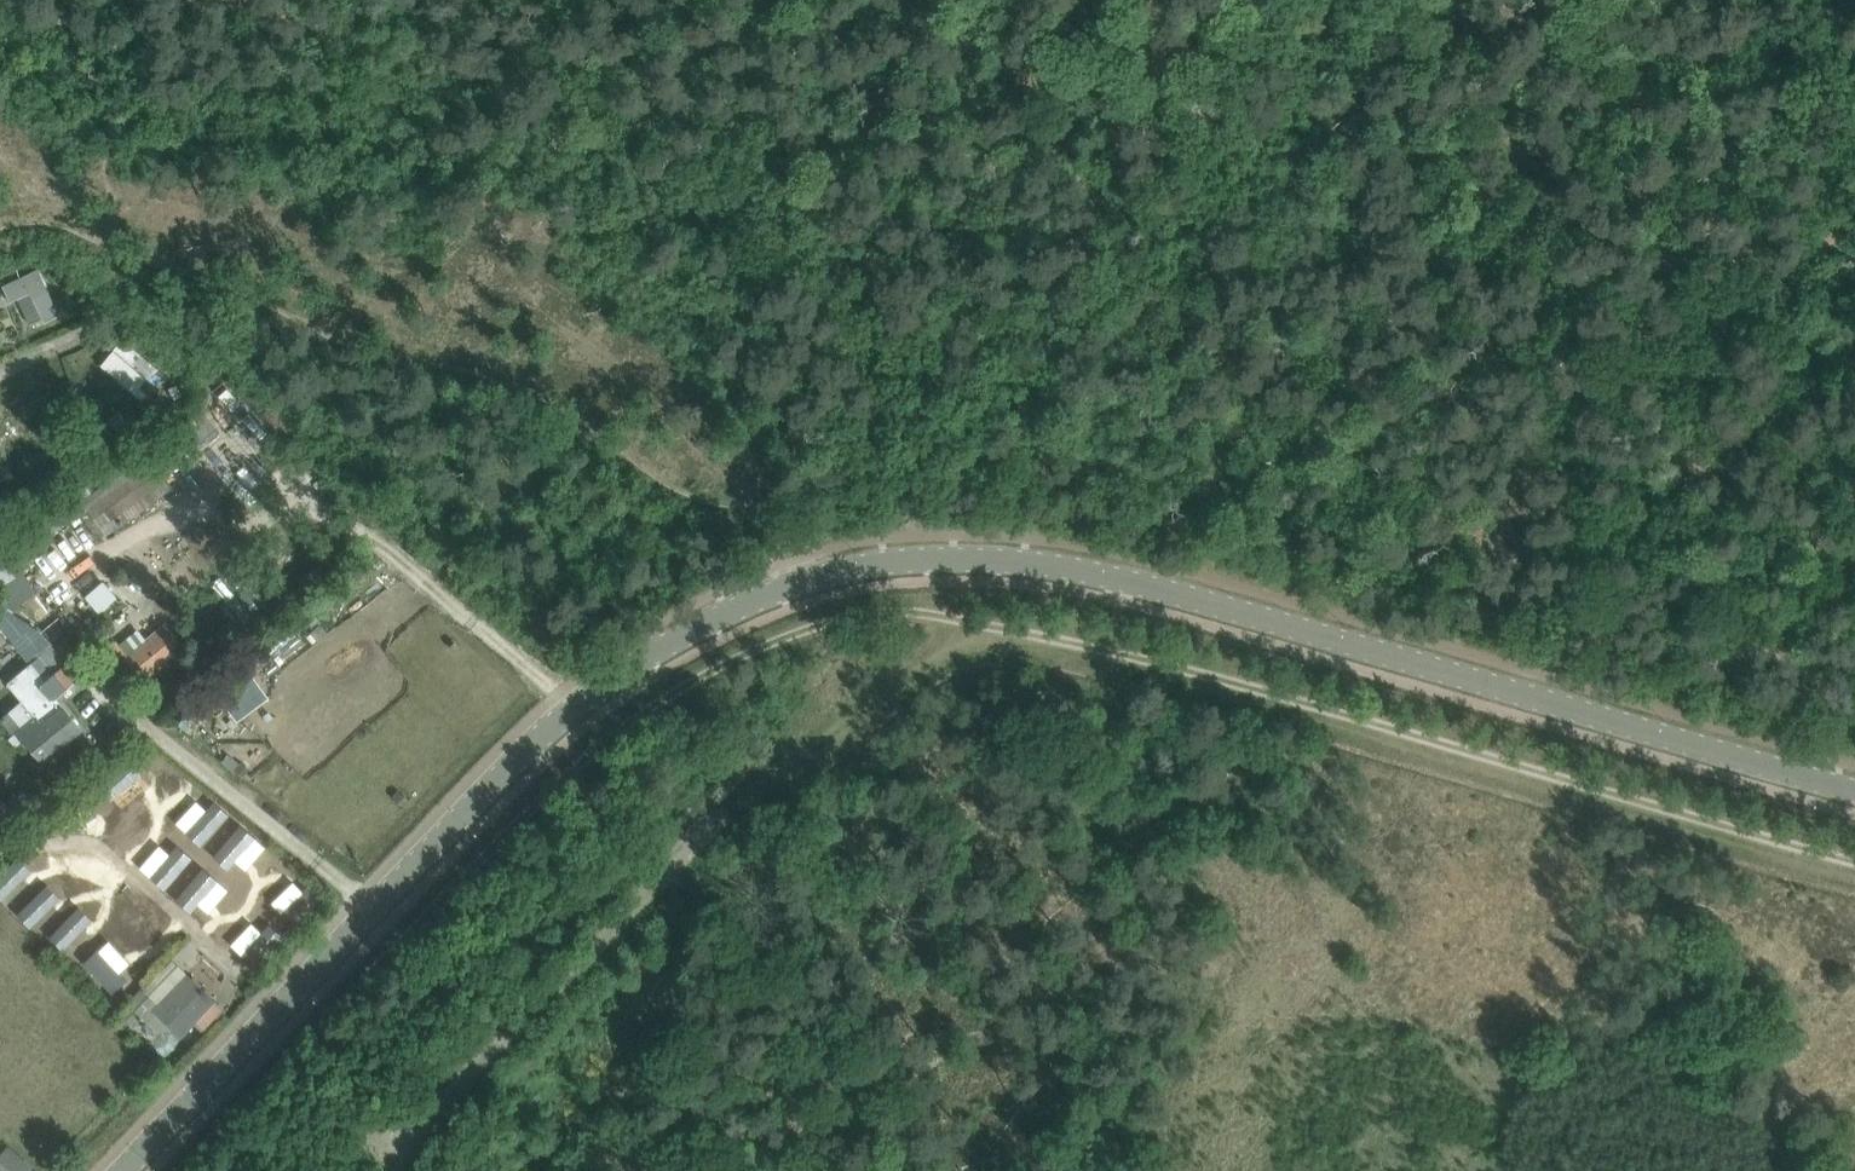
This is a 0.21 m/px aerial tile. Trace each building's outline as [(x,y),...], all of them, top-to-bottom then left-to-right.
[(1,285),(10,302),(17,299),(30,326),(42,320),(43,323),(60,315),(37,268),(1,285)] [(219,383),(137,440),(147,454),(79,501),(106,537),(173,490),(177,495),(262,433),(219,383)] [(119,649),(129,661),(145,680),(183,649),(155,613),(135,629),(139,633),(119,649)] [(22,700),(1,719),(13,734),(9,737),(16,746),(24,739),(43,762),(82,730),(63,707),(62,708),(54,698),(58,695),(47,682),(31,663),(8,683),(22,700)] [(69,663),(47,682),(58,695),(80,676),(69,663)] [(117,995),(118,995),(149,962),(122,937),(90,971),(97,978),(90,986),(108,1003),(117,995)] [(150,1010),(181,1039),(197,1023),(206,1032),(226,1011),(185,972),(150,1010)] [(0,1159),(0,1170),(13,1170),(0,1159)]
